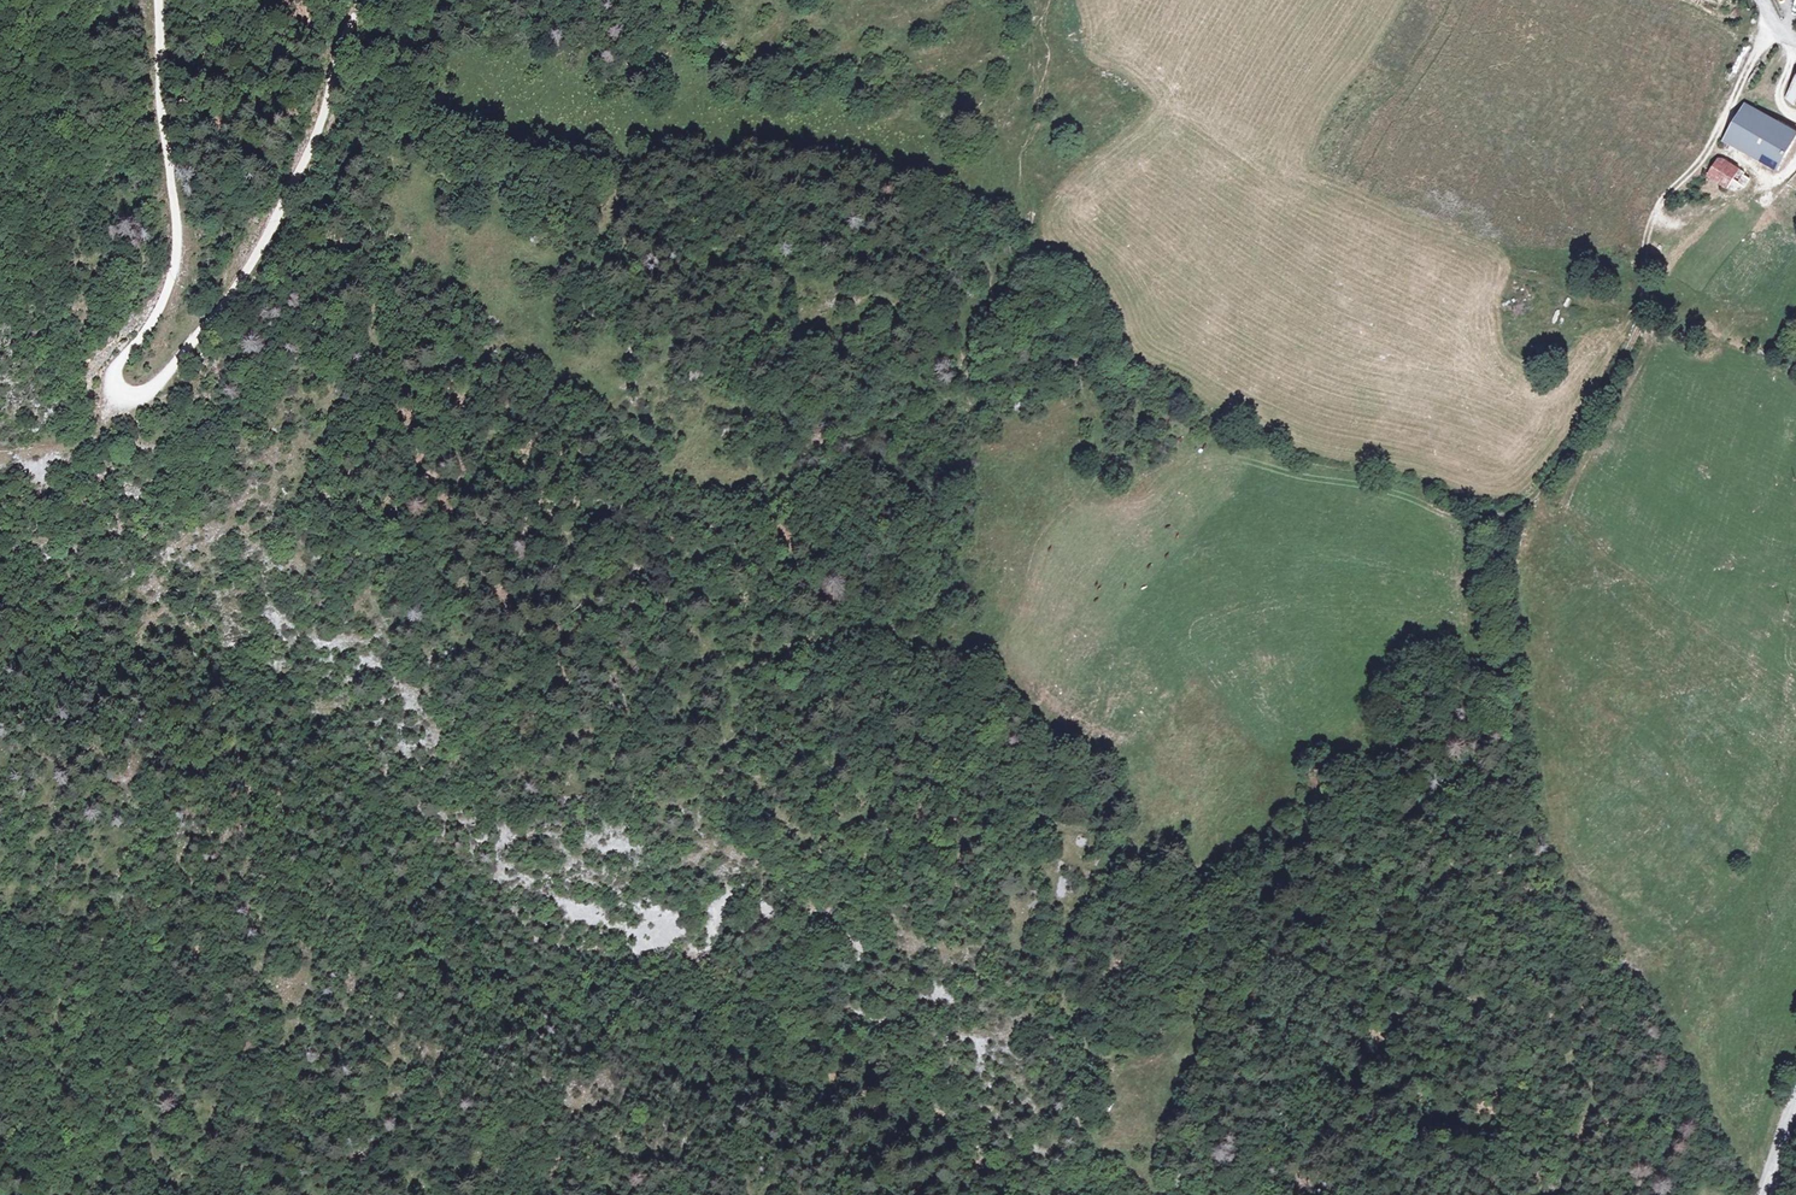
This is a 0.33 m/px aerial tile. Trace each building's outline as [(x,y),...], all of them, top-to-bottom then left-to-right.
[(1795,102),(1795,83),(1786,100),(1795,103),(1795,102)] [(1778,167),(1794,132),(1746,104),(1728,140),(1778,167)] [(1727,195),(1741,201),(1754,174),(1717,155),(1709,172),(1731,184),(1727,195)]
